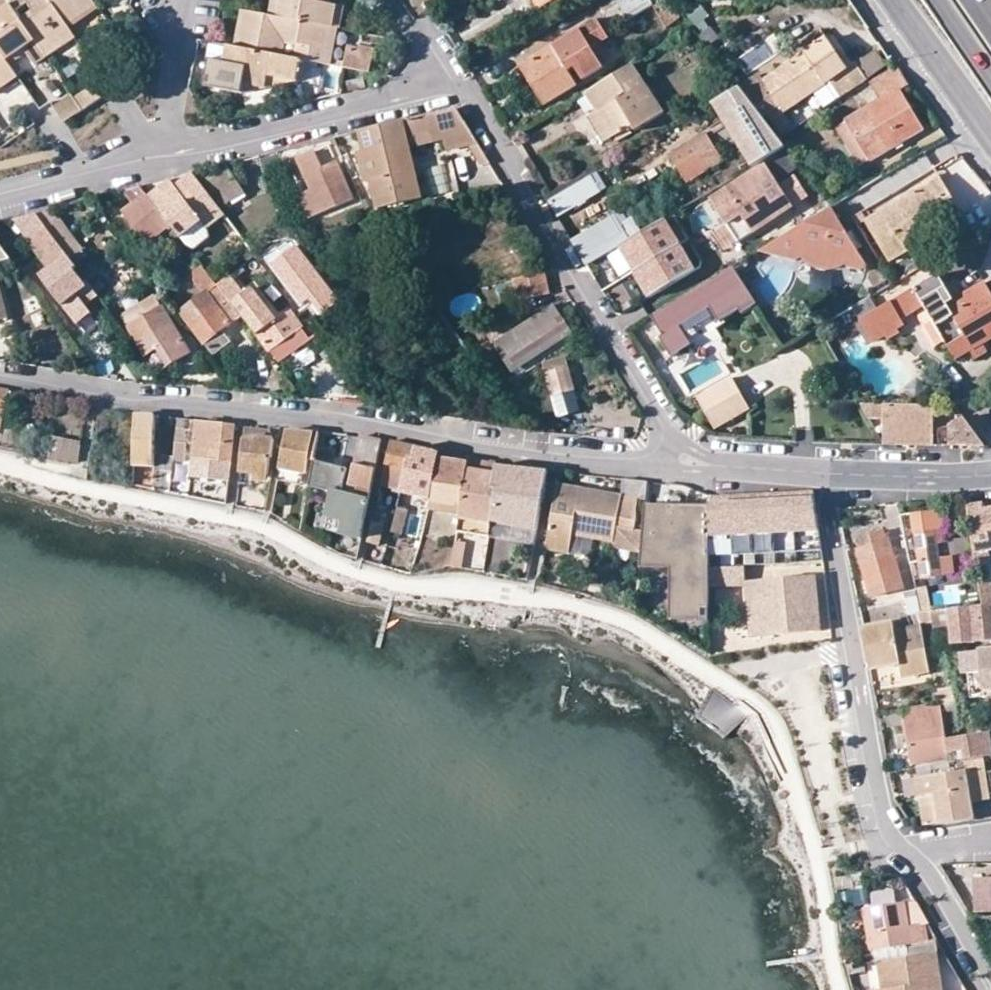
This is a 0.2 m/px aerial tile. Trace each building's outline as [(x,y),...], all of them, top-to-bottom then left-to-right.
[(7,0),(0,0),(0,13),(11,5),(7,0)] [(11,5),(46,58),(74,39),(65,24),(48,0),(7,0),(11,5)] [(65,24),(95,5),(91,0),(48,0),(65,24)] [(267,14),(277,17),(280,0),(270,0),(267,14)] [(277,17),(330,28),(336,5),(329,3),(330,0),(280,0),(277,17)] [(628,19),(652,4),(667,26),(680,19),(666,0),(626,0),(619,4),(628,19)] [(694,26),(709,16),(697,0),(695,0),(682,9),(694,26)] [(0,13),(0,52),(9,65),(28,52),(31,58),(35,65),(46,58),(11,5),(0,13)] [(330,28),(339,29),(343,6),(336,5),(330,28)] [(244,10),(237,47),(299,59),(322,63),(330,28),(277,17),(267,14),(244,10)] [(552,48),(520,66),(545,105),(576,87),(568,74),(576,69),(583,82),(603,72),(592,52),(610,42),(599,23),(552,48)] [(339,29),(330,28),(322,63),(332,65),(339,29)] [(795,126),(785,112),(832,80),(841,96),(887,66),(879,53),(864,64),(868,72),(863,75),(856,63),(846,70),(822,32),(812,37),(816,44),(763,80),(759,75),(738,87),(763,120),(773,113),(776,119),(773,121),(776,128),(782,134),(785,134),(795,126)] [(348,45),(344,67),(368,72),(371,49),(348,45)] [(242,93),(245,83),(267,87),(269,73),(296,79),(299,59),(237,47),(226,46),(225,51),(218,87),(218,89),(242,93)] [(202,84),(218,87),(225,51),(208,47),(202,84)] [(20,83),(12,70),(9,65),(0,52),(0,95),(20,83)] [(9,65),(12,70),(31,58),(28,52),(9,65)] [(715,61),(707,68),(725,91),(733,86),(715,61)] [(665,112),(633,63),(585,93),(596,113),(599,110),(615,137),(633,127),(636,132),(665,112)] [(871,82),(882,99),(847,119),(872,160),(924,128),(900,90),(909,84),(897,67),(894,68),(871,82)] [(365,86),(362,76),(347,80),(349,90),(365,86)] [(91,86),(74,98),(81,110),(99,98),(91,86)] [(763,120),(738,87),(709,105),(755,166),(786,148),(763,120)] [(72,95),(53,108),(63,122),(81,110),(74,98),(72,95)] [(456,108),(438,112),(445,142),(448,155),(479,147),(456,108)] [(596,113),(591,116),(607,142),(615,137),(599,110),(596,113)] [(438,112),(404,121),(411,150),(445,142),(438,112)] [(872,160),(847,119),(839,124),(863,166),(872,160)] [(404,121),(360,131),(365,151),(359,152),(366,181),(372,179),(379,209),(423,198),(411,150),(404,121)] [(671,153),(688,182),(709,170),(721,163),(704,134),(671,153)] [(353,200),(337,164),(322,170),(315,152),(298,160),(312,191),(301,196),(310,218),(353,200)] [(721,163),(709,170),(719,187),(730,180),(721,163)] [(711,202),(735,239),(790,203),(766,165),(711,202)] [(228,167),(206,181),(224,207),(245,193),(228,167)] [(177,185),(182,191),(176,195),(172,188),(166,181),(147,196),(173,230),(178,235),(197,220),(203,228),(222,213),(192,172),(177,185)] [(593,175),(550,200),(560,217),(603,192),(593,175)] [(940,178),(905,201),(866,223),(891,262),(939,233),(934,226),(943,221),(960,210),(940,178)] [(172,188),(176,195),(182,191),(177,185),(172,188)] [(122,190),(131,203),(119,212),(147,249),(173,230),(147,196),(140,186),(122,190)] [(774,242),(759,251),(793,260),(800,256),(805,262),(810,265),(819,268),(827,269),(834,268),(842,262),(845,266),(863,271),(865,263),(845,230),(847,228),(834,205),(831,207),(774,242)] [(85,278),(98,269),(54,208),(35,213),(46,227),(85,278)] [(965,218),(960,210),(943,221),(934,226),(939,233),(953,226),(965,218)] [(35,213),(21,216),(36,235),(46,227),(35,213)] [(584,265),(613,249),(608,239),(624,230),(614,213),(569,238),(584,265)] [(668,218),(621,245),(637,271),(683,243),(668,218)] [(203,228),(197,220),(178,235),(184,243),(203,228)] [(319,233),(321,243),(356,235),(354,224),(319,233)] [(36,235),(28,240),(49,268),(40,275),(78,326),(92,316),(85,306),(79,297),(92,288),(85,278),(46,227),(36,235)] [(280,250),(266,260),(302,306),(310,300),(323,317),(339,304),(293,243),(282,251),(280,250)] [(683,243),(637,271),(652,296),(698,268),(683,243)] [(10,260),(2,249),(0,246),(0,264),(10,260)] [(190,271),(197,291),(214,285),(206,265),(190,271)] [(691,344),(679,325),(709,308),(719,322),(741,310),(743,313),(757,305),(736,270),(654,320),(664,336),(661,337),(672,355),(691,344)] [(549,292),(544,271),(511,279),(516,301),(549,292)] [(238,308),(251,325),(280,362),(310,339),(290,312),(277,321),(253,287),(245,293),(232,273),(228,276),(219,282),(238,308)] [(957,361),(990,340),(990,296),(983,282),(947,303),(939,289),(932,278),(913,289),(920,299),(923,307),(957,361)] [(215,287),(181,313),(213,357),(231,342),(223,331),(239,318),(215,287)] [(79,297),(85,306),(98,297),(92,288),(79,297)] [(891,302),(901,319),(923,307),(920,299),(913,289),(891,302)] [(159,304),(155,297),(143,304),(148,312),(159,304)] [(860,321),(875,344),(905,326),(901,319),(891,302),(860,321)] [(140,344),(151,337),(156,333),(169,351),(183,342),(159,304),(148,312),(143,304),(123,317),(140,344)] [(500,338),(518,365),(572,331),(554,304),(500,338)] [(156,333),(151,337),(162,355),(169,351),(156,333)] [(565,357),(544,361),(558,417),(579,412),(565,357)] [(695,399),(715,430),(752,409),(733,377),(695,399)] [(1,429),(8,391),(0,389),(0,429),(1,429)] [(883,420),(884,445),(933,445),(934,404),(861,404),(870,419),(883,420)] [(137,412),(136,423),(156,426),(156,414),(137,412)] [(237,425),(178,419),(176,429),(176,443),(173,459),(185,460),(186,444),(193,445),(190,476),(228,480),(229,480),(231,465),(237,425)] [(133,464),(152,467),(156,426),(136,423),(133,462),(133,464)] [(248,425),(246,438),(259,440),(260,436),(274,439),(276,428),(248,425)] [(952,428),(953,446),(985,446),(972,427),(952,428)] [(305,473),(307,460),(314,461),(319,433),(287,429),(281,467),(305,473)] [(259,477),(267,478),(270,460),(274,460),(278,440),(274,439),(260,436),(259,440),(246,438),(241,474),(259,477)] [(51,437),(48,456),(78,461),(80,442),(51,437)] [(347,534),(342,560),(355,562),(380,442),(360,437),(348,496),(344,495),(348,468),(314,461),(312,474),(310,485),(334,490),(329,515),(344,518),(341,533),(347,534)] [(392,441),(381,485),(400,490),(412,446),(392,441)] [(400,490),(399,495),(425,501),(435,451),(432,449),(412,446),(400,490)] [(440,454),(431,501),(460,507),(469,459),(440,454)] [(488,536),(491,522),(499,466),(469,459),(460,507),(457,530),(488,536)] [(314,461),(307,460),(305,473),(312,474),(314,461)] [(491,522),(501,525),(536,530),(546,471),(499,466),(491,522)] [(259,477),(258,484),(265,485),(267,478),(259,477)] [(648,483),(623,479),(621,496),(637,498),(646,499),(648,483)] [(557,488),(555,497),(578,499),(578,491),(557,488)] [(617,529),(633,531),(637,498),(621,496),(578,491),(578,499),(555,497),(554,510),(548,553),(571,556),(573,539),(574,530),(583,531),(616,535),(617,529)] [(816,520),(813,493),(792,494),(793,521),(816,520)] [(793,521),(792,494),(772,495),(773,522),(793,521)] [(752,523),(751,495),(730,496),(732,523),(752,523)] [(773,522),(772,495),(751,495),(752,523),(773,522)] [(732,523),(730,496),(710,497),(711,524),(732,523)] [(983,604),(990,604),(990,507),(982,508),(981,503),(966,505),(983,604)] [(403,534),(416,537),(422,508),(408,506),(403,534)] [(919,534),(943,531),(939,510),(916,513),(919,534)] [(950,575),(943,531),(919,534),(916,513),(901,516),(911,563),(920,562),(922,578),(950,575)] [(711,552),(711,544),(711,524),(710,520),(645,518),(643,531),(641,552),(641,560),(640,563),(683,563),(681,615),(710,615),(710,587),(710,570),(711,552)] [(820,547),(816,520),(793,521),(794,549),(820,547)] [(366,542),(380,546),(384,524),(372,521),(366,542)] [(794,549),(793,521),(773,522),(774,550),(794,549)] [(501,525),(491,522),(488,536),(498,538),(501,525)] [(773,522),(752,523),(753,550),(774,550),(773,522)] [(732,551),(732,523),(711,524),(711,544),(711,552),(732,551)] [(753,550),(752,523),(732,523),(732,551),(753,550)] [(966,573),(960,528),(943,531),(950,575),(966,573)] [(615,544),(615,550),(641,552),(643,531),(633,531),(617,529),(616,535),(615,544)] [(615,544),(616,535),(583,531),(574,530),(573,539),(571,556),(592,559),(594,542),(615,544)] [(873,545),(856,550),(870,598),(905,588),(891,539),(887,540),(884,530),(870,535),(873,545)] [(873,545),(870,535),(853,540),(856,550),(873,545)] [(451,566),(462,568),(466,544),(455,542),(451,566)] [(681,615),(683,563),(640,563),(639,570),(639,572),(670,573),(674,572),(673,624),(681,624),(710,624),(710,615),(681,615)] [(741,569),(710,570),(710,587),(742,584),(742,583),(741,569)] [(819,631),(813,575),(742,583),(742,584),(744,602),(754,601),(758,637),(819,631)] [(922,612),(932,610),(928,588),(917,590),(922,612)] [(917,590),(906,592),(909,610),(900,613),(903,622),(909,621),(909,625),(911,625),(920,623),(918,612),(922,612),(917,590)] [(754,601),(744,602),(748,638),(758,637),(754,601)] [(983,604),(947,608),(948,623),(950,642),(990,639),(990,604),(983,604)] [(948,623),(947,608),(932,610),(932,614),(934,625),(948,623)] [(864,626),(871,665),(900,660),(902,673),(918,670),(911,625),(909,625),(905,627),(901,630),(895,628),(894,621),(864,626)] [(974,652),(976,673),(978,690),(990,689),(990,650),(974,652)] [(976,673),(974,652),(957,654),(959,675),(964,674),(976,673)] [(978,690),(976,673),(964,674),(967,701),(990,699),(990,689),(978,690)] [(938,689),(941,704),(955,702),(952,686),(938,689)] [(941,704),(902,709),(905,724),(912,764),(949,758),(941,704)] [(905,724),(902,709),(883,712),(885,727),(905,724)] [(964,759),(983,757),(990,755),(990,736),(990,731),(961,736),(964,759)] [(964,759),(965,768),(972,802),(989,799),(983,757),(964,759)] [(920,791),(933,789),(938,820),(939,825),(974,819),(972,802),(965,768),(917,776),(920,791)] [(933,789),(920,791),(924,822),(938,820),(933,789)] [(834,875),(838,906),(865,903),(861,872),(834,875)] [(990,911),(990,878),(976,878),(977,911),(990,911)] [(916,901),(904,903),(908,926),(927,924),(929,923),(916,901)] [(864,909),(871,950),(905,945),(906,956),(946,950),(939,939),(931,941),(927,924),(908,926),(904,903),(864,909)] [(929,923),(927,924),(931,941),(939,939),(929,923)] [(946,950),(906,956),(883,960),(886,984),(887,989),(911,989),(908,975),(935,971),(940,989),(950,989),(946,950)]
